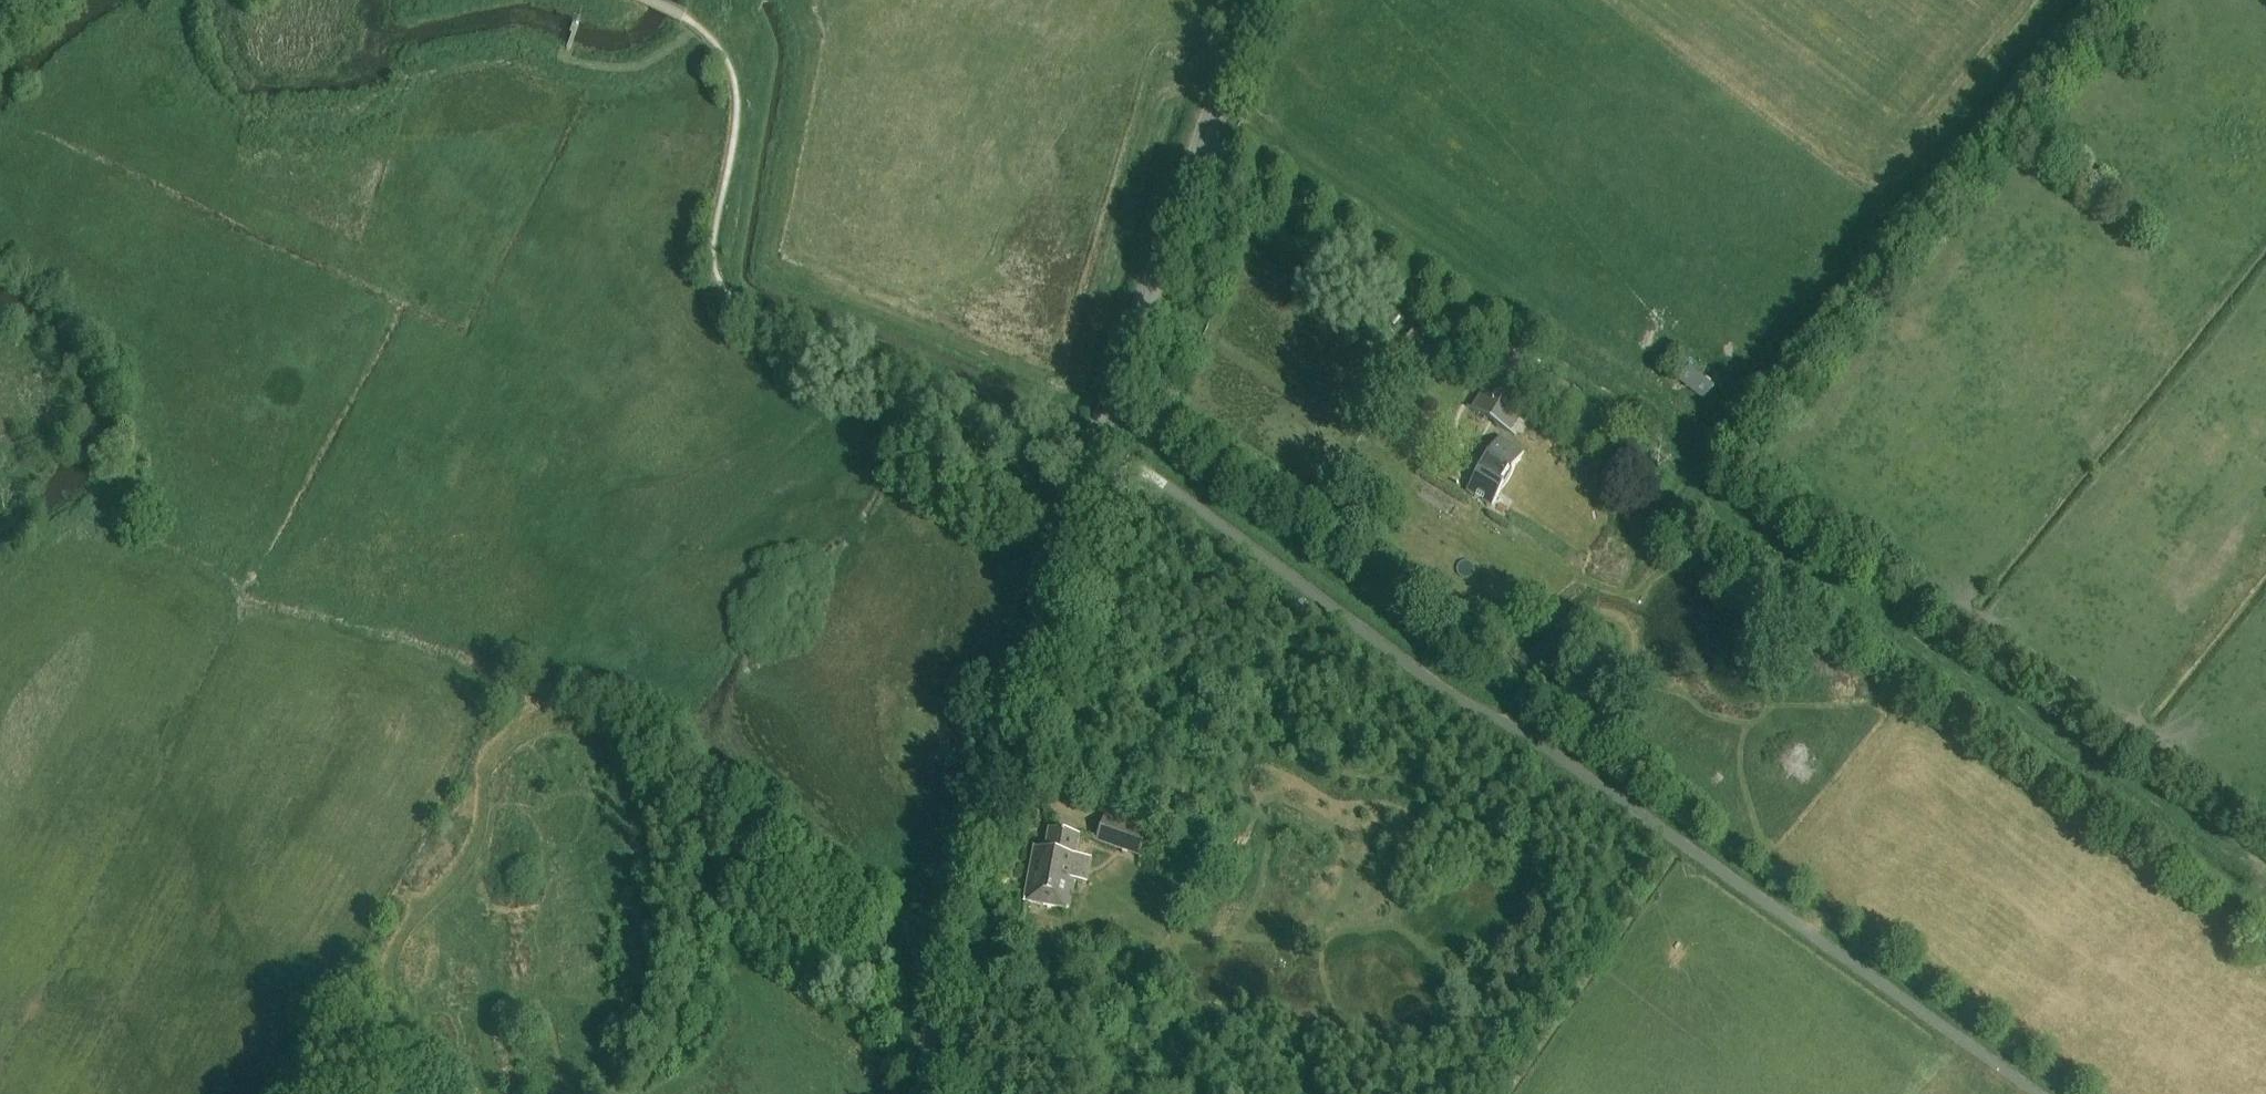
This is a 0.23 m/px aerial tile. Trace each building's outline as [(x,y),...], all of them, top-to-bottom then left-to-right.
[(1696,363),(1685,377),(1710,398),(1721,384),(1696,363)] [(1527,400),(1489,377),(1470,407),(1508,431),(1527,400)] [(1492,506),(1524,453),(1499,438),(1467,491),(1492,506)] [(1146,831),(1106,816),(1096,842),(1137,857),(1146,831)] [(1036,848),(1033,861),(1026,902),(1069,910),(1078,857),(1076,857),(1079,837),(1049,831),(1046,850),(1036,848)]
